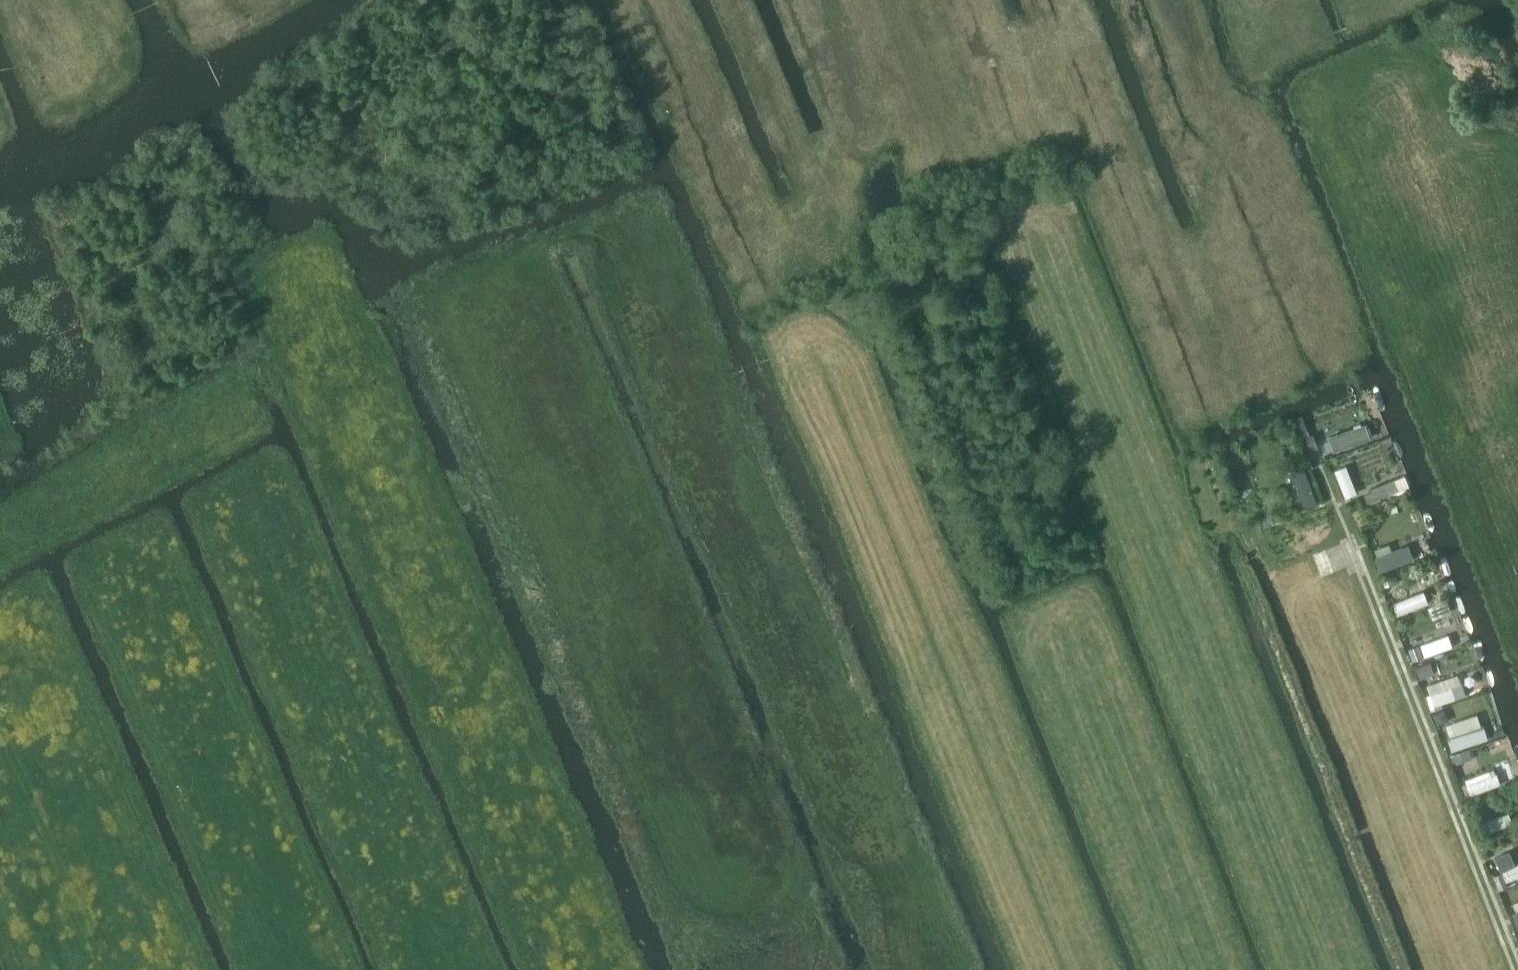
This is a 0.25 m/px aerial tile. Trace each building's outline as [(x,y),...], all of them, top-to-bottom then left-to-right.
[(1364,425),(1328,438),(1334,453),(1369,441),(1364,425)] [(1303,465),(1290,469),(1306,512),(1318,508),(1303,465)] [(1400,476),(1359,491),(1363,503),(1405,488),(1400,476)] [(1415,563),(1409,546),(1375,558),(1381,575),(1415,563)] [(1423,593),(1393,604),(1397,616),(1428,605),(1423,593)] [(1449,635),(1420,645),(1426,660),(1455,650),(1449,635)] [(1459,677),(1428,687),(1435,706),(1466,695),(1459,677)] [(1478,716),(1447,727),(1453,742),(1484,731),(1478,716)] [(1495,770),(1467,780),(1472,796),(1501,786),(1495,770)] [(1508,814),(1480,824),(1484,835),(1512,826),(1508,814)] [(1514,864),(1509,852),(1496,857),(1502,870),(1514,864)] [(1506,882),(1517,878),(1517,865),(1502,871),(1506,882)]
